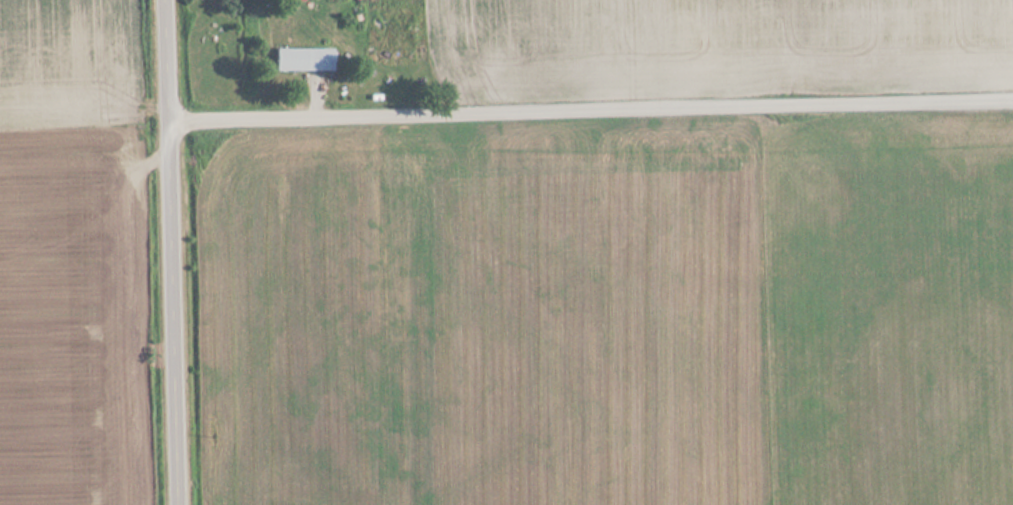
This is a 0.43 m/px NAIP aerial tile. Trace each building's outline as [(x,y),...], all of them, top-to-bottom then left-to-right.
[(331,48),(274,48),(274,70),(331,70),(331,48)]
